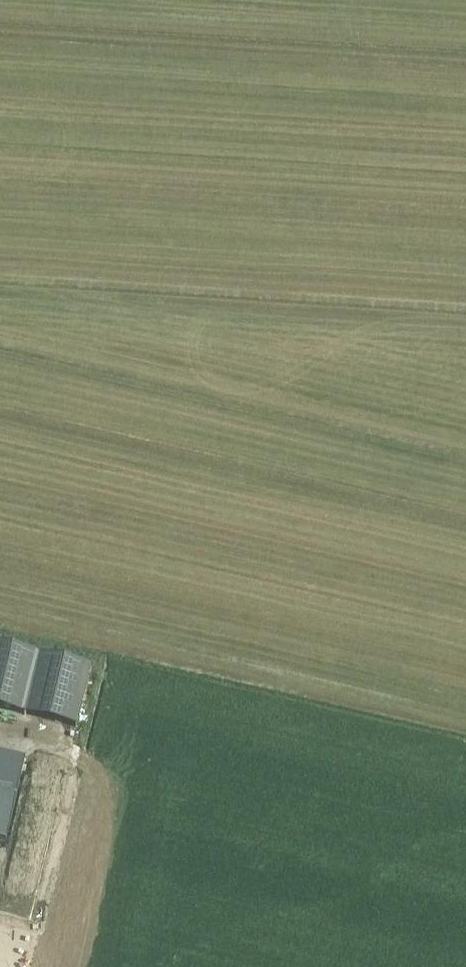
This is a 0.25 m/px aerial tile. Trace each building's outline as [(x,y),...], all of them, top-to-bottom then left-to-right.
[(6,841),(24,763),(0,758),(0,840),(6,841)]
